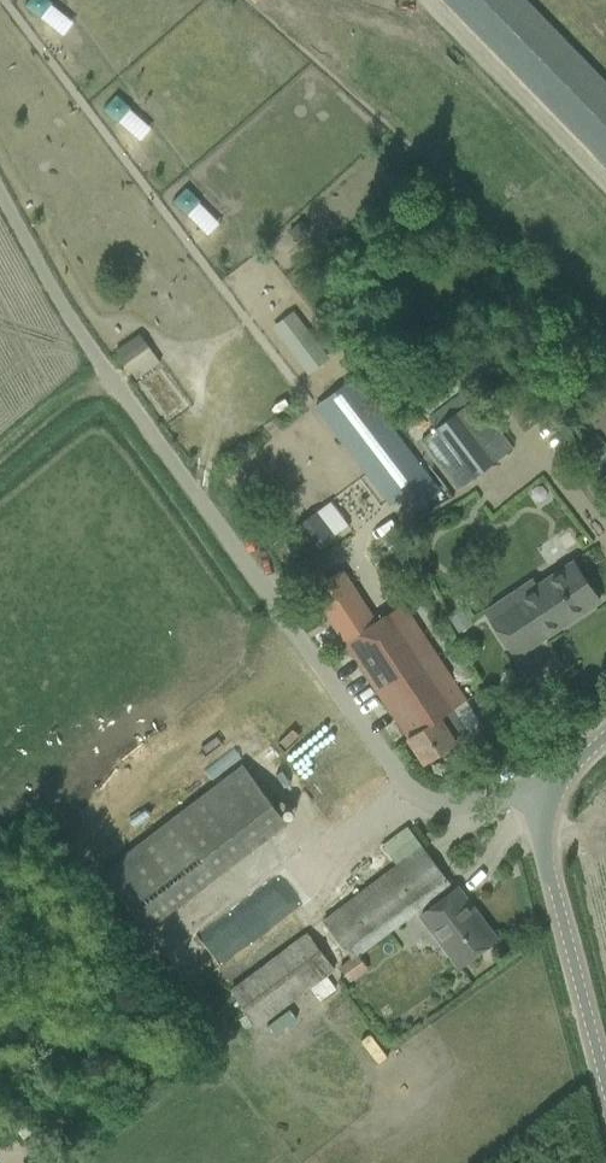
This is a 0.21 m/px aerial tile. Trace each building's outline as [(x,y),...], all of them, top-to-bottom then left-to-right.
[(53,0),(31,0),(26,8),(43,21),(57,3),(53,0)] [(526,0),(444,0),(605,165),(605,82),(526,0)] [(133,111),(118,95),(102,110),(117,126),(133,111)] [(204,203),(190,187),(173,202),(188,218),(204,203)] [(300,245),(312,235),(300,220),(288,230),(300,245)] [(331,357),(295,309),(274,325),(310,373),(331,357)] [(115,350),(137,380),(162,362),(138,333),(120,347),(115,350)] [(313,406),(365,474),(389,505),(428,475),(353,376),(316,404),(313,406)] [(474,398),(420,440),(458,489),(512,448),(474,398)] [(532,576),(484,609),(515,656),(599,600),(573,561),(537,585),(532,576)] [(341,568),(310,589),(424,762),(455,741),(454,739),(467,730),(453,708),(465,700),(402,604),(375,622),(341,568)] [(449,618),(459,633),(472,625),(462,610),(449,618)] [(284,727),(320,794),(341,783),(306,715),(284,727)] [(243,765),(224,779),(102,871),(146,928),(286,821),(243,765)] [(321,922),(349,959),(338,967),(349,982),(367,968),(357,954),(450,884),(421,846),(321,922)] [(457,887),(438,902),(419,917),(456,967),(491,940),(473,916),(477,913),(457,887)] [(219,912),(189,936),(210,962),(240,939),(219,912)] [(255,1028),(268,1018),(281,1036),(293,1027),(280,1009),(309,987),(319,1001),(336,989),(325,975),(332,969),(306,935),(229,993),(255,1028)] [(33,1100),(41,1110),(45,1106),(38,1097),(33,1100)]
